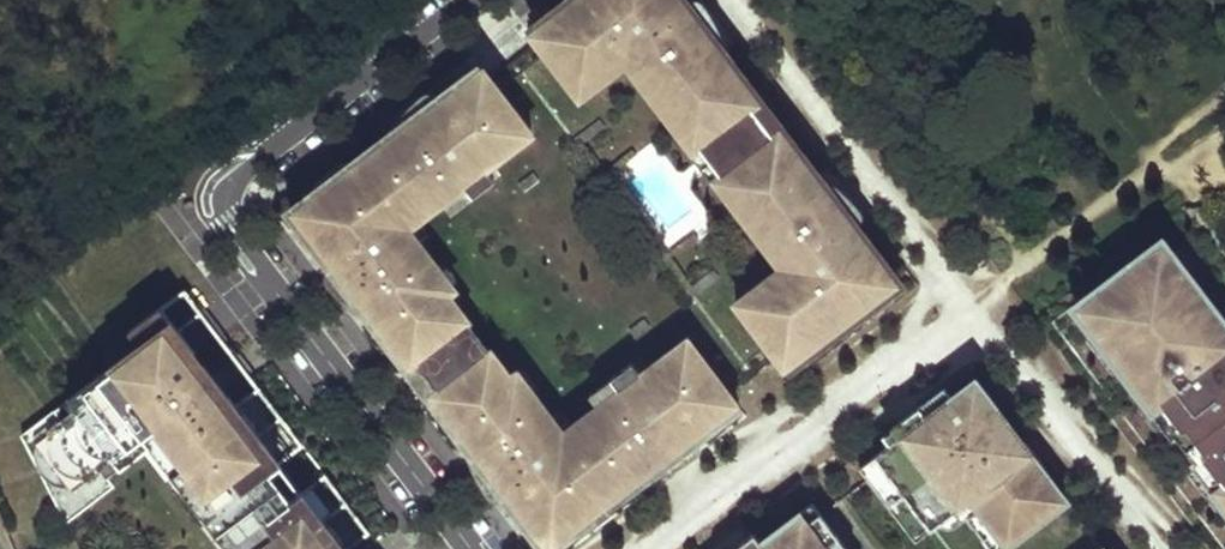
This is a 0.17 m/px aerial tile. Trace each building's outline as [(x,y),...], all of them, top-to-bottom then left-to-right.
[(605,79),(598,69),(616,56),(623,65),(630,60),(642,76),(684,130),(697,148),(719,176),(732,194),(774,248),(786,264),(779,269),(786,279),(769,292),(761,282),(743,296),(797,366),(915,276),(704,0),(562,0),(533,22),(587,92),(605,79)] [(598,69),(605,79),(623,65),(616,56),(598,69)] [(630,60),(623,65),(635,81),(642,76),(630,60)] [(429,278),(436,273),(404,232),(464,185),(473,196),(490,184),(481,173),(528,137),(476,69),(344,169),(341,164),(312,187),(316,191),(285,215),(404,371),(414,363),(436,392),(426,400),(540,548),(555,548),(576,533),(580,537),(609,515),(606,510),(737,410),(685,342),(638,377),(630,367),(613,379),(621,390),(604,403),(561,436),(529,395),(523,400),(508,380),(445,298),(429,278)] [(684,130),(673,138),(686,156),(697,148),(684,130)] [(732,194),(719,176),(708,185),(722,202),(732,194)] [(456,210),(473,196),(464,185),(447,199),(456,210)] [(1222,548),(1224,548),(1224,299),(1184,245),(1170,255),(1159,240),(1049,323),(1222,548)] [(774,248),(767,253),(779,269),(786,264),(774,248)] [(786,279),(779,269),(761,282),(769,292),(786,279)] [(451,293),(436,273),(429,278),(445,298),(451,293)] [(210,380),(202,386),(184,364),(193,357),(176,336),(200,317),(182,294),(128,335),(139,350),(20,440),(65,527),(112,491),(105,482),(148,450),(141,442),(155,432),(245,548),(340,548),(210,380)] [(508,380),(523,400),(529,395),(513,375),(508,380)] [(604,403),(621,390),(613,379),(596,393),(604,403)] [(1044,475),(1046,473),(1023,443),(1021,445),(972,381),(950,398),(943,389),(916,409),(923,419),(858,469),(914,542),(931,529),(946,548),(1100,548),(1044,475)] [(810,505),(759,544),(752,535),(733,548),(843,548),(810,505)]
